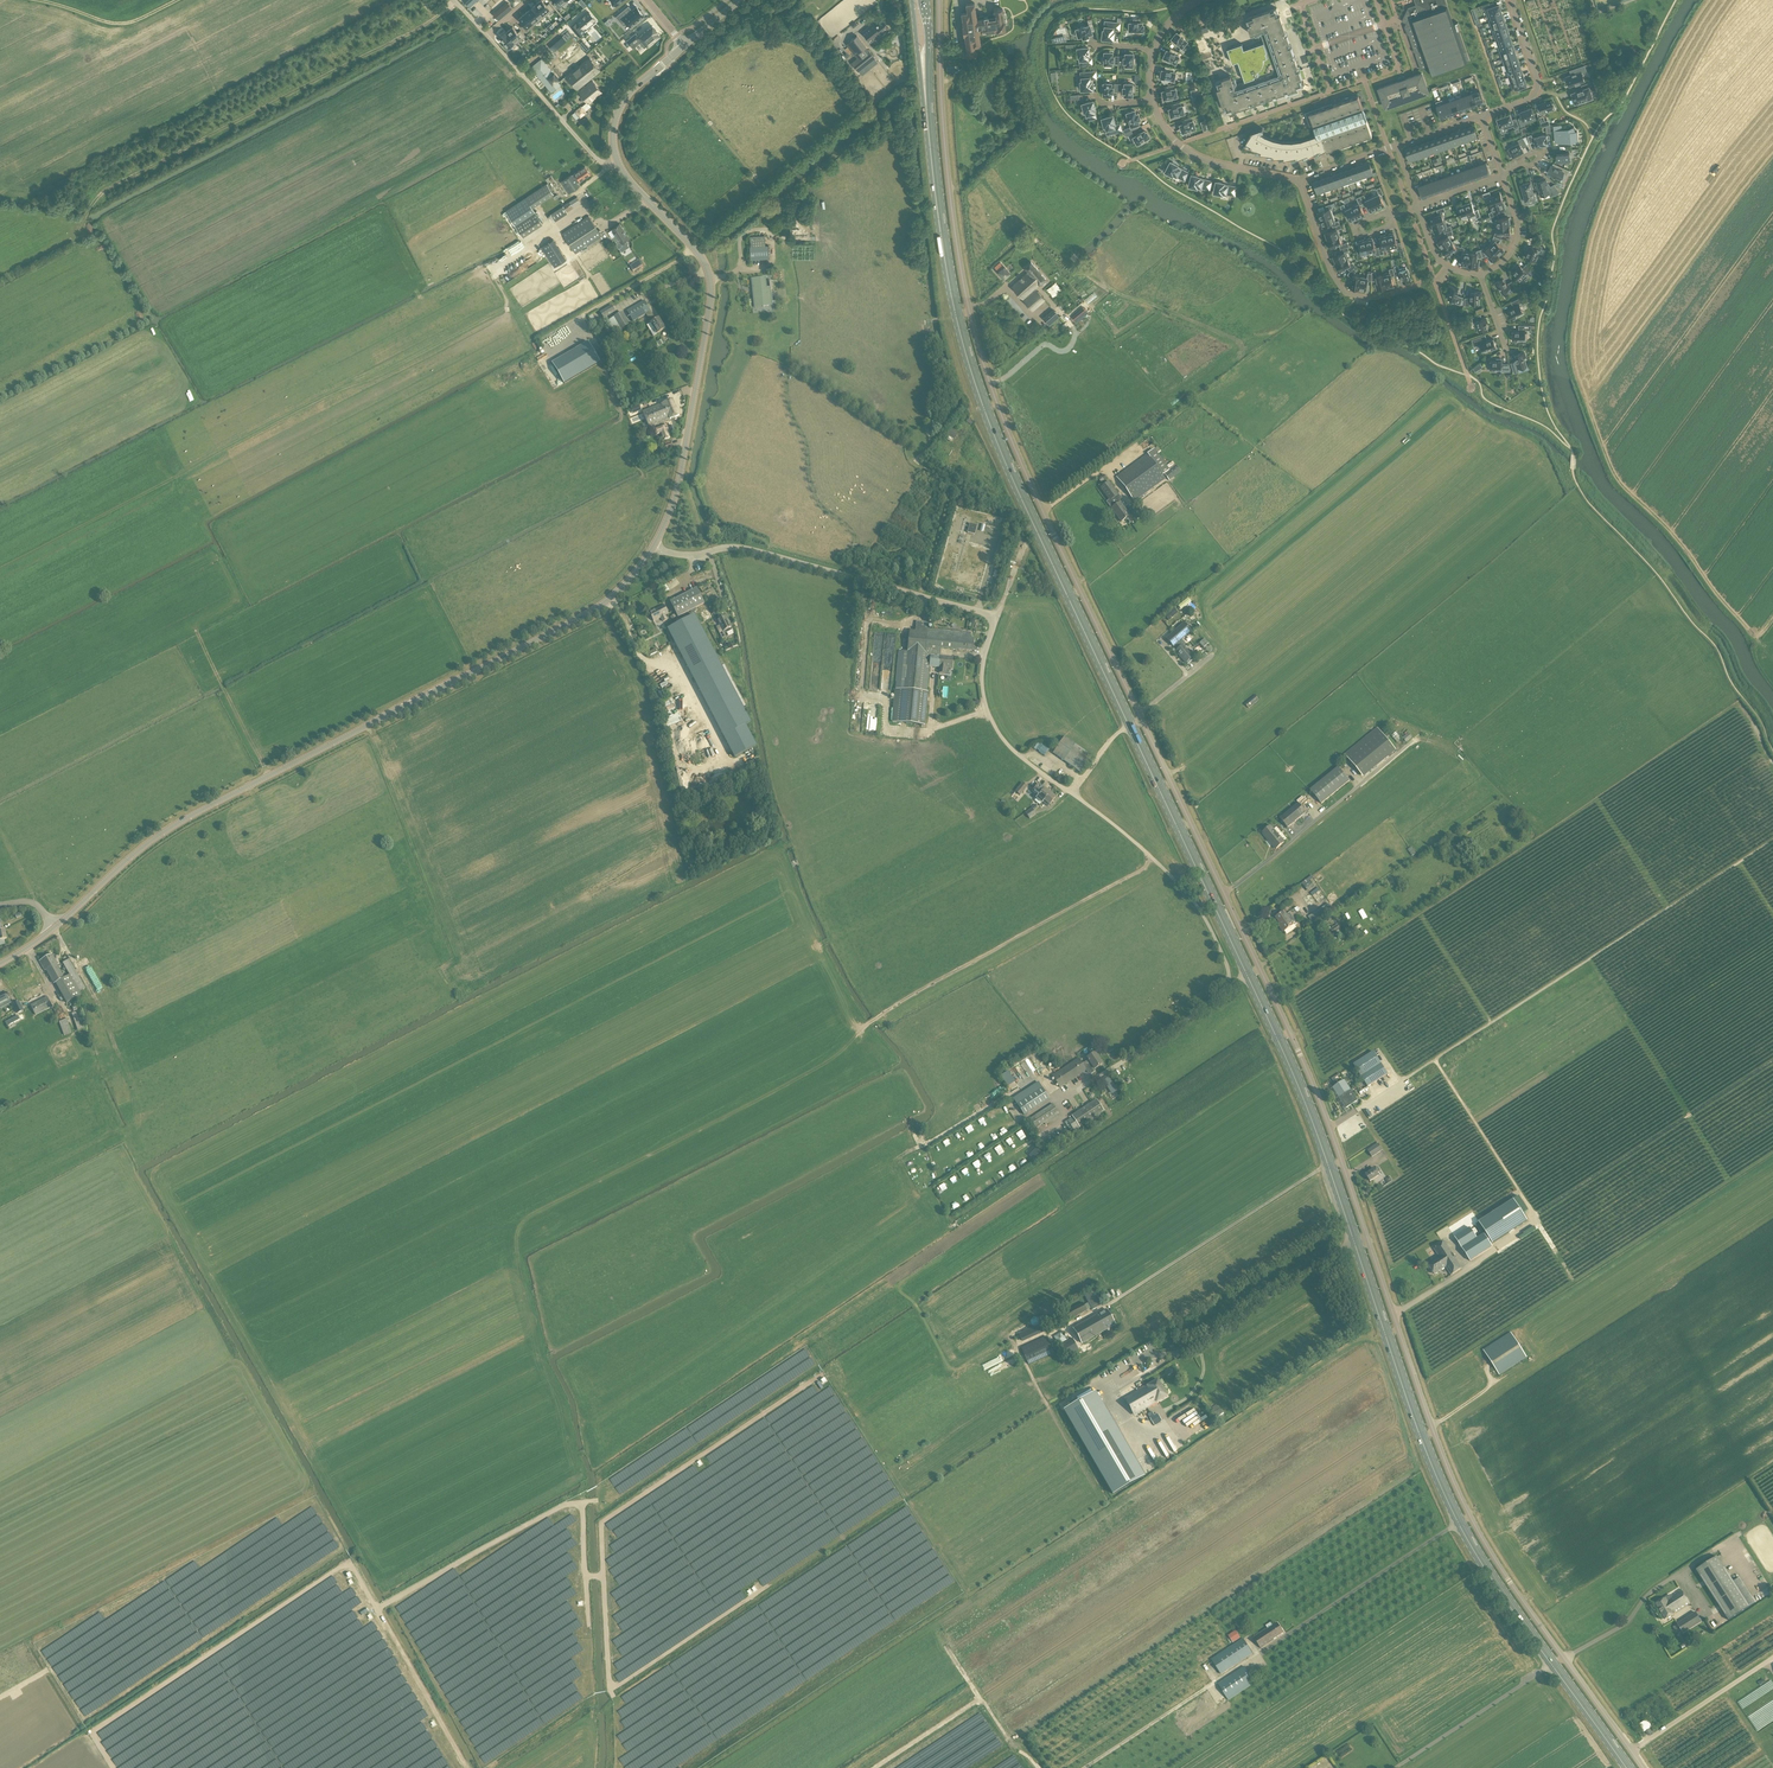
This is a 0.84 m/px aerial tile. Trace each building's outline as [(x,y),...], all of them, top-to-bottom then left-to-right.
[(493,12),(498,18),(512,6),(507,0),(493,12)] [(536,4),(544,13),(549,9),(551,11),(554,8),(549,2),(546,5),(542,0),(540,0),(536,4)] [(562,6),(560,3),(564,0),(557,0),(554,3),(559,8),(562,6)] [(1446,0),(1415,0),(1416,4),(1408,7),(1403,17),(1404,17),(1403,21),(1406,23),(1408,19),(1411,20),(1412,18),(1413,18),(1415,18),(1445,8),(1444,5),(1447,4),(1446,0)] [(965,34),(966,43),(968,55),(976,54),(975,46),(981,45),(979,32),(982,31),(982,32),(1006,28),(1003,8),(994,9),(994,14),(977,17),(974,2),(966,3),(967,11),(962,12),(963,25),(962,25),(964,34),(965,34)] [(536,4),(530,8),(538,18),(544,13),(536,4)] [(1485,9),(1487,15),(1501,10),(1499,4),(1490,7),(1489,4),(1482,6),(1483,10),(1485,9)] [(629,5),(616,16),(622,24),(626,21),(631,26),(635,22),(636,23),(641,20),(640,19),(644,15),(645,14),(641,9),(640,10),(637,6),(632,10),(632,9),(631,10),(628,7),(629,6),(629,5)] [(1452,23),(1446,7),(1445,8),(1415,18),(1413,18),(1412,18),(1411,20),(1408,19),(1406,23),(1404,26),(1408,35),(1409,35),(1421,69),(1429,66),(1432,74),(1470,60),(1456,21),(1452,23)] [(530,8),(525,13),(533,22),(538,18),(530,8)] [(1265,42),(1262,43),(1244,49),(1242,43),(1227,48),(1232,62),(1238,60),(1245,81),(1234,85),(1231,76),(1215,81),(1226,112),(1250,104),(1249,102),(1250,101),(1252,101),(1253,103),(1272,96),(1273,97),(1284,93),(1285,94),(1285,96),(1284,97),(1289,95),(1298,92),(1297,89),(1300,88),(1301,88),(1302,88),(1302,87),(1303,87),(1303,86),(1304,86),(1304,85),(1304,84),(1304,83),(1304,82),(1304,81),(1303,78),(1306,77),(1303,68),(1296,70),(1296,69),(1295,67),(1298,66),(1295,58),(1292,59),(1292,57),(1291,55),(1293,55),(1286,34),(1284,35),(1284,34),(1283,32),(1285,31),(1277,8),(1246,18),(1252,33),(1261,30),(1265,42)] [(1487,16),(1489,21),(1503,16),(1501,10),(1487,15),(1487,16)] [(578,22),(572,27),(580,36),(586,31),(586,30),(597,21),(589,12),(582,18),(583,19),(578,23),(578,22)] [(521,26),(526,32),(529,29),(527,27),(533,22),(525,13),(519,18),(524,24),(521,26)] [(1490,22),(1492,27),(1505,23),(1503,16),(1489,21),(1490,22)] [(1091,18),(1087,19),(1089,25),(1085,26),(1085,25),(1080,27),(1076,28),(1078,36),(1082,35),(1083,38),(1088,36),(1087,34),(1091,32),(1091,31),(1095,30),(1091,18)] [(1131,33),(1137,33),(1137,30),(1143,30),(1143,24),(1142,24),(1142,22),(1139,22),(1139,18),(1130,18),(1130,22),(1129,22),(1129,30),(1131,30),(1131,33)] [(863,31),(871,41),(889,27),(882,19),(875,25),(873,23),(863,31)] [(1119,29),(1120,23),(1105,21),(1104,30),(1103,30),(1103,31),(1102,37),(1102,38),(1103,38),(1111,39),(1113,39),(1113,38),(1113,32),(1113,31),(1113,29),(1119,29)] [(1492,29),(1494,34),(1507,29),(1505,23),(1492,27),(1492,29)] [(643,39),(640,42),(644,48),(647,45),(648,45),(649,45),(653,42),(652,41),(660,35),(657,31),(653,25),(648,29),(644,32),(640,36),(643,39)] [(513,26),(507,31),(514,41),(521,36),(522,38),(525,36),(521,30),(518,32),(513,26)] [(1494,36),(1496,40),(1510,35),(1507,29),(1494,34),(1494,36)] [(507,31),(500,37),(505,43),(503,45),(507,51),(510,48),(508,46),(514,41),(507,31)] [(1171,41),(1172,43),(1176,46),(1178,43),(1181,46),(1186,40),(1185,40),(1188,37),(1181,31),(1178,34),(1176,32),(1174,34),(1171,38),(1172,39),(1171,41)] [(636,33),(627,41),(630,45),(639,38),(636,33)] [(850,40),(850,41),(847,44),(855,54),(856,54),(858,57),(852,62),(859,71),(875,57),(868,49),(867,50),(864,47),(866,46),(857,35),(850,40)] [(1497,43),(1498,46),(1508,43),(1512,41),(1510,35),(1496,40),(1497,43)] [(575,41),(569,46),(574,53),(578,49),(578,48),(579,47),(575,41)] [(1499,49),(1500,52),(1514,48),(1512,41),(1508,43),(1498,46),(1499,49)] [(569,46),(564,49),(570,56),(574,53),(569,46)] [(1089,55),(1088,54),(1089,54),(1088,48),(1088,47),(1087,47),(1078,48),(1077,48),(1077,49),(1078,55),(1078,56),(1079,56),(1080,65),(1092,64),(1091,58),(1088,58),(1087,55),(1089,55)] [(1171,60),(1175,62),(1178,55),(1177,55),(1179,51),(1170,47),(1169,51),(1166,50),(1165,52),(1163,57),(1165,57),(1163,60),(1169,63),(1171,60)] [(1501,56),(1502,59),(1516,54),(1514,48),(1500,52),(1501,56)] [(564,49),(560,53),(561,54),(564,58),(566,59),(570,56),(564,49)] [(1104,52),(1104,56),(1101,55),(1101,62),(1104,62),(1104,64),(1111,64),(1112,60),(1113,60),(1113,55),(1112,55),(1112,52),(1104,52)] [(1125,53),(1125,57),(1123,57),(1123,62),(1125,62),(1124,65),(1132,65),(1132,64),(1135,64),(1135,57),(1132,57),(1133,53),(1125,53)] [(1504,63),(1504,65),(1518,60),(1516,54),(1502,59),(1504,63)] [(601,70),(590,56),(566,75),(578,89),(601,70)] [(1506,69),(1507,71),(1520,66),(1518,60),(1504,65),(1506,69)] [(544,65),(535,72),(538,76),(540,74),(550,86),(557,80),(559,79),(554,73),(552,74),(550,72),(544,65)] [(1572,74),(1566,76),(1569,85),(1576,83),(1580,82),(1580,81),(1584,80),(1582,74),(1587,72),(1584,65),(1570,70),(1572,74)] [(1161,80),(1168,81),(1169,79),(1173,79),(1175,72),(1173,71),(1174,68),(1165,66),(1164,70),(1162,69),(1161,72),(1160,77),(1162,77),(1161,80)] [(1508,76),(1509,77),(1523,72),(1520,66),(1507,71),(1508,76)] [(1095,71),(1093,71),(1081,72),(1081,81),(1080,81),(1080,82),(1081,88),(1081,89),(1082,89),(1090,89),(1090,88),(1092,88),(1091,87),(1092,87),(1091,82),(1091,80),(1090,81),(1090,78),(1096,78),(1095,71)] [(1511,83),(1525,79),(1523,72),(1509,77),(1511,83)] [(1525,79),(1511,83),(1513,89),(1511,90),(1512,94),(1520,91),(1518,88),(1527,85),(1525,79)] [(603,92),(593,80),(579,91),(589,103),(603,92)] [(1582,89),(1572,93),(1575,102),(1577,102),(1577,104),(1581,103),(1581,101),(1586,99),(1587,101),(1591,99),(1590,97),(1592,97),(1590,91),(1596,89),(1593,81),(1581,85),(1582,89)] [(1111,83),(1103,83),(1103,84),(1100,84),(1100,91),(1103,91),(1103,95),(1111,95),(1111,91),(1112,91),(1112,86),(1111,86),(1111,83)] [(1124,91),(1124,95),(1132,95),(1132,91),(1135,91),(1135,85),(1132,84),(1132,83),(1124,83),(1124,87),(1123,87),(1122,91),(1124,91)] [(1165,98),(1166,101),(1172,99),(1172,97),(1176,96),(1175,88),(1174,88),(1173,84),(1168,85),(1164,86),(1165,90),(1162,90),(1163,93),(1162,93),(1163,98),(1165,98)] [(1480,90),(1473,93),(1478,104),(1484,102),(1480,90)] [(1473,93),(1467,95),(1471,107),(1478,104),(1473,93)] [(1467,95),(1461,97),(1465,109),(1471,107),(1467,95)] [(1331,104),(1329,104),(1325,106),(1305,113),(1309,126),(1313,125),(1316,134),(1317,134),(1318,136),(1315,137),(1319,150),(1318,150),(1319,152),(1321,151),(1328,147),(1330,146),(1331,149),(1347,143),(1347,144),(1372,135),(1367,120),(1363,112),(1358,96),(1332,105),(1332,103),(1331,103),(1331,104)] [(1461,97),(1455,99),(1460,111),(1465,109),(1461,97)] [(1449,101),(1453,113),(1460,111),(1455,99),(1449,101)] [(1538,108),(1540,114),(1547,112),(1546,111),(1554,108),(1553,105),(1553,104),(1551,100),(1546,102),(1545,101),(1545,102),(1540,104),(1541,107),(1538,108)] [(1083,103),(1082,103),(1082,105),(1084,110),(1084,111),(1085,111),(1087,119),(1096,117),(1093,109),(1094,108),(1094,107),(1093,102),(1092,101),(1091,101),(1083,103)] [(1449,101),(1443,103),(1447,115),(1453,113),(1449,101)] [(1170,104),(1171,107),(1169,108),(1170,111),(1169,111),(1170,116),(1172,115),(1173,118),(1180,116),(1179,114),(1184,112),(1182,105),(1180,105),(1179,102),(1170,104)] [(577,118),(580,116),(589,108),(586,103),(573,113),(577,118)] [(1447,115),(1443,103),(1437,105),(1440,114),(1442,118),(1445,117),(1445,116),(1447,115)] [(1535,116),(1532,107),(1520,111),(1522,116),(1518,118),(1521,127),(1525,125),(1524,120),(1535,116)] [(1134,110),(1126,112),(1127,116),(1129,122),(1131,126),(1138,123),(1137,119),(1139,118),(1138,113),(1135,114),(1134,110)] [(1510,114),(1497,118),(1500,127),(1504,125),(1505,129),(1514,125),(1515,127),(1519,126),(1516,118),(1513,120),(1510,114)] [(1103,118),(1102,118),(1102,119),(1103,125),(1104,125),(1104,126),(1105,125),(1107,134),(1122,130),(1120,124),(1114,125),(1114,123),(1114,122),(1112,116),(1112,115),(1111,116),(1103,118)] [(1181,120),(1182,123),(1180,124),(1181,127),(1180,127),(1182,132),(1184,131),(1185,134),(1191,132),(1190,129),(1195,128),(1192,120),(1191,120),(1190,117),(1181,120)] [(1561,124),(1553,125),(1554,137),(1561,136),(1562,140),(1564,140),(1564,139),(1566,139),(1566,142),(1571,142),(1571,140),(1578,139),(1577,130),(1576,131),(1574,126),(1569,128),(1569,129),(1564,129),(1561,124)] [(1473,126),(1467,128),(1471,138),(1477,136),(1473,126)] [(1319,150),(1315,137),(1318,136),(1317,134),(1316,134),(1301,140),(1292,141),(1283,140),(1274,139),(1265,135),(1260,132),(1263,131),(1262,128),(1250,132),(1251,134),(1246,142),(1250,145),(1249,147),(1261,150),(1260,153),(1272,154),(1272,157),(1284,156),(1284,159),(1296,156),(1296,159),(1307,154),(1308,156),(1316,151),(1318,150),(1319,150)] [(1467,128),(1461,130),(1465,140),(1471,138),(1467,128)] [(1144,139),(1149,136),(1146,131),(1145,132),(1144,130),(1140,132),(1137,134),(1133,137),(1133,138),(1136,142),(1137,143),(1139,142),(1140,145),(1146,141),(1144,139)] [(1461,130),(1455,132),(1459,143),(1465,140),(1461,130)] [(1455,132),(1449,134),(1453,145),(1459,143),(1455,132)] [(1449,134),(1443,136),(1447,147),(1453,145),(1449,134)] [(1541,144),(1547,144),(1547,140),(1550,139),(1549,135),(1546,135),(1539,135),(1540,136),(1535,137),(1532,137),(1531,134),(1528,136),(1530,143),(1534,141),(1536,141),(1536,145),(1541,145),(1541,144)] [(1443,136),(1437,138),(1440,149),(1447,147),(1443,136)] [(1509,155),(1512,154),(1513,156),(1514,156),(1515,157),(1519,154),(1518,153),(1524,151),(1522,148),(1527,145),(1523,137),(1518,140),(1519,142),(1509,148),(1509,149),(1507,150),(1509,155)] [(1437,138),(1431,140),(1434,151),(1440,149),(1437,138)] [(1431,140),(1425,143),(1428,153),(1434,151),(1431,140)] [(1425,143),(1419,145),(1422,155),(1428,153),(1425,143)] [(1419,145),(1412,147),(1416,157),(1422,155),(1419,145)] [(1416,157),(1412,147),(1406,149),(1410,160),(1416,157)] [(1566,149),(1559,150),(1559,153),(1556,153),(1557,161),(1564,160),(1564,163),(1569,162),(1569,160),(1570,160),(1569,152),(1567,152),(1566,149)] [(1184,180),(1188,172),(1184,170),(1176,166),(1177,165),(1176,165),(1171,162),(1170,162),(1169,163),(1165,170),(1166,170),(1165,171),(1166,171),(1166,172),(1171,174),(1172,175),(1172,174),(1180,177),(1179,178),(1184,180)] [(1369,162),(1363,164),(1367,175),(1373,173),(1369,162)] [(1486,162),(1480,164),(1484,175),(1490,173),(1486,162)] [(1558,177),(1559,177),(1562,173),(1567,175),(1569,170),(1553,162),(1551,168),(1550,167),(1547,172),(1554,175),(1554,176),(1555,176),(1556,176),(1558,177)] [(1363,164),(1357,166),(1361,177),(1367,175),(1363,164)] [(1480,164),(1474,167),(1478,177),(1484,175),(1480,164)] [(577,172),(572,175),(571,174),(560,182),(569,193),(580,186),(576,180),(578,178),(580,181),(590,173),(585,166),(577,172)] [(1357,166),(1351,168),(1355,179),(1361,177),(1357,166)] [(1474,167),(1468,169),(1472,179),(1478,177),(1474,167)] [(1351,168),(1345,170),(1349,181),(1355,179),(1351,168)] [(1462,171),(1466,182),(1472,179),(1468,169),(1462,171)] [(1345,170),(1339,173),(1342,183),(1349,181),(1345,170)] [(1462,171),(1456,173),(1460,184),(1466,182),(1462,171)] [(1339,173),(1333,175),(1336,185),(1342,183),(1339,173)] [(1456,173),(1450,175),(1453,186),(1460,184),(1456,173)] [(1204,188),(1209,190),(1211,181),(1207,180),(1199,178),(1199,177),(1198,176),(1192,175),(1191,175),(1191,176),(1189,184),(1188,185),(1189,185),(1195,187),(1196,187),(1196,186),(1204,188)] [(1333,175),(1327,177),(1330,188),(1336,185),(1333,175)] [(1450,175),(1444,177),(1447,188),(1453,186),(1450,175)] [(1327,177),(1320,179),(1324,190),(1330,188),(1327,177)] [(1444,177),(1438,179),(1441,190),(1447,188),(1444,177)] [(1324,190),(1320,179),(1314,181),(1318,192),(1324,190)] [(1438,179),(1431,182),(1435,192),(1441,190),(1438,179)] [(1541,179),(1537,180),(1538,181),(1537,182),(1540,195),(1549,193),(1550,196),(1556,194),(1560,192),(1554,184),(1551,186),(1548,183),(1547,184),(1546,179),(1542,180),(1541,179)] [(1229,194),(1234,195),(1236,186),(1231,185),(1231,186),(1223,184),(1223,183),(1222,183),(1217,182),(1216,181),(1215,183),(1214,191),(1213,192),(1215,192),(1220,193),(1221,193),(1221,192),(1229,194)] [(1431,182),(1425,184),(1429,194),(1435,192),(1431,182)] [(1521,184),(1526,200),(1534,197),(1535,201),(1538,201),(1536,192),(1533,192),(1530,182),(1521,184)] [(547,183),(527,197),(533,207),(553,193),(547,183)] [(1429,194),(1425,184),(1419,186),(1423,197),(1429,194)] [(1380,186),(1376,188),(1379,194),(1373,197),(1373,196),(1372,196),(1378,207),(1379,206),(1379,207),(1384,205),(1384,204),(1380,195),(1384,193),(1380,186)] [(1489,204),(1490,205),(1503,200),(1500,192),(1494,194),(1494,195),(1488,197),(1490,204),(1489,204)] [(1378,207),(1372,196),(1366,199),(1364,194),(1360,196),(1363,203),(1367,201),(1371,210),(1372,210),(1372,211),(1377,209),(1376,208),(1378,207)] [(577,196),(563,205),(567,212),(581,202),(577,196)] [(1360,204),(1363,203),(1360,196),(1356,198),(1359,202),(1352,205),(1358,216),(1359,216),(1360,217),(1364,215),(1364,214),(1364,213),(1360,204)] [(505,211),(515,225),(535,211),(532,207),(533,207),(527,197),(505,211)] [(1504,206),(1505,206),(1504,201),(1503,202),(1502,200),(1503,200),(1490,205),(1492,211),(1489,212),(1490,217),(1498,214),(1496,210),(1505,207),(1504,206)] [(1475,214),(1476,217),(1480,216),(1478,209),(1474,210),(1471,201),(1471,202),(1470,201),(1465,202),(1466,203),(1464,204),(1469,217),(1475,214)] [(1327,209),(1318,212),(1319,212),(1318,213),(1319,218),(1320,217),(1321,219),(1333,214),(1331,208),(1336,206),(1334,202),(1326,205),(1327,209)] [(1462,219),(1469,217),(1464,204),(1463,204),(1463,203),(1458,205),(1458,206),(1460,215),(1457,216),(1459,223),(1463,222),(1462,219)] [(1358,216),(1352,205),(1353,206),(1347,209),(1344,204),(1340,205),(1343,212),(1347,211),(1351,220),(1352,219),(1352,220),(1357,218),(1356,217),(1358,216)] [(567,212),(563,205),(551,214),(555,220),(567,212)] [(523,237),(543,223),(535,211),(515,225),(523,237)] [(1432,224),(1445,220),(1443,213),(1435,216),(1435,214),(1429,216),(1432,224)] [(1333,214),(1321,219),(1321,220),(1320,221),(1322,225),(1323,225),(1323,226),(1332,223),(1333,226),(1340,224),(1339,220),(1335,221),(1333,214)] [(1496,226),(1510,225),(1510,224),(1509,224),(1509,223),(1510,223),(1510,218),(1509,218),(1508,217),(1499,218),(1498,214),(1490,217),(1492,221),(1495,221),(1496,226)] [(588,215),(562,233),(575,253),(602,236),(588,215)] [(1447,226),(1445,220),(1432,224),(1432,225),(1433,226),(1432,226),(1434,231),(1435,231),(1443,228),(1445,232),(1452,229),(1450,225),(1447,226)] [(620,242),(621,243),(629,238),(620,223),(611,229),(616,235),(613,237),(617,243),(618,242),(619,243),(620,242)] [(1340,224),(1333,226),(1334,229),(1334,230),(1326,233),(1325,234),(1326,239),(1327,238),(1328,239),(1340,235),(1338,229),(1341,228),(1340,224)] [(1494,235),(1501,238),(1502,234),(1501,233),(1504,232),(1504,234),(1511,233),(1510,225),(1496,226),(1496,231),(1495,231),(1494,235)] [(1452,229),(1445,232),(1446,237),(1438,242),(1437,243),(1440,247),(1441,247),(1442,248),(1441,248),(1442,248),(1453,240),(1452,241),(1448,235),(1453,234),(1452,229)] [(1387,235),(1391,248),(1397,246),(1398,250),(1403,249),(1401,242),(1396,243),(1394,234),(1394,233),(1389,234),(1389,235),(1387,235)] [(1379,246),(1381,254),(1384,253),(1383,250),(1391,248),(1387,235),(1386,236),(1386,234),(1381,236),(1381,237),(1380,237),(1382,246),(1379,246)] [(751,246),(750,246),(751,258),(769,257),(768,245),(765,245),(765,235),(750,236),(751,246)] [(1343,242),(1341,235),(1340,235),(1328,239),(1331,248),(1336,246),(1336,245),(1343,242)] [(1500,253),(1500,254),(1504,250),(1503,249),(1504,249),(1497,243),(1499,242),(1500,242),(1501,238),(1494,235),(1492,239),(1494,240),(1489,245),(1499,254),(1500,253)] [(1367,240),(1366,240),(1369,253),(1375,251),(1376,255),(1381,254),(1379,246),(1375,247),(1373,238),(1372,239),(1372,238),(1367,239),(1367,240)] [(554,239),(541,247),(555,267),(567,259),(554,239)] [(1361,251),(1357,251),(1359,259),(1363,258),(1362,254),(1369,253),(1366,240),(1364,240),(1364,239),(1359,241),(1359,242),(1361,251)] [(1456,245),(1453,240),(1442,248),(1446,255),(1452,252),(1451,251),(1453,249),(1454,251),(1457,253),(1462,246),(1461,246),(1461,247),(1457,245),(1456,245)] [(1527,253),(1528,254),(1527,257),(1535,260),(1538,253),(1536,253),(1538,249),(1540,250),(1542,246),(1535,243),(1533,247),(1529,245),(1527,250),(1528,250),(1527,253)] [(1492,261),(1499,254),(1489,245),(1484,249),(1484,248),(1480,249),(1483,256),(1486,255),(1486,254),(1487,253),(1489,255),(1488,256),(1492,261)] [(1349,250),(1348,246),(1341,249),(1342,252),(1334,256),(1334,257),(1333,257),(1335,262),(1336,261),(1336,262),(1347,258),(1345,251),(1349,250)] [(1469,265),(1470,251),(1464,250),(1465,248),(1462,246),(1457,253),(1460,256),(1461,255),(1462,255),(1461,264),(1462,264),(1462,265),(1467,265),(1467,264),(1468,264),(1468,265),(1469,265)] [(1469,265),(1477,266),(1478,260),(1477,260),(1477,257),(1479,257),(1479,258),(1483,256),(1480,249),(1476,250),(1477,252),(1470,251),(1469,265)] [(1349,257),(1347,258),(1336,262),(1336,263),(1340,271),(1345,268),(1345,267),(1346,266),(1350,271),(1356,265),(1352,262),(1351,262),(1349,257)] [(640,260),(630,267),(633,271),(643,265),(640,260)] [(1036,285),(1032,280),(1034,277),(1032,274),(1038,269),(1031,261),(1024,267),(1027,271),(1011,286),(1023,299),(1036,285)] [(994,267),(1005,279),(1010,274),(1000,262),(994,267)] [(1530,276),(1535,271),(1527,263),(1522,267),(1519,264),(1516,268),(1517,269),(1514,271),(1515,272),(1512,274),(1519,281),(1527,273),(1530,276)] [(1356,266),(1356,265),(1350,271),(1348,274),(1353,279),(1352,281),(1351,281),(1350,287),(1358,288),(1361,275),(1354,274),(1357,270),(1354,268),(1356,266)] [(1398,265),(1394,266),(1397,275),(1401,273),(1404,282),(1404,283),(1409,281),(1409,280),(1411,279),(1409,274),(1410,274),(1408,269),(1407,269),(1406,267),(1400,269),(1398,265)] [(1383,274),(1383,275),(1386,287),(1387,287),(1387,286),(1388,286),(1388,287),(1393,286),(1393,285),(1394,285),(1391,276),(1395,275),(1393,268),(1389,269),(1390,272),(1383,274)] [(1038,284),(1039,285),(1046,278),(1038,269),(1032,274),(1034,277),(1032,280),(1036,285),(1038,284)] [(1376,271),(1372,271),(1372,273),(1372,280),(1378,281),(1378,283),(1377,283),(1378,289),(1386,287),(1383,275),(1377,276),(1376,271)] [(1361,275),(1358,288),(1359,288),(1360,288),(1360,289),(1365,290),(1365,289),(1366,289),(1367,280),(1372,280),(1372,273),(1368,273),(1367,277),(1361,276),(1361,275)] [(756,303),(763,303),(763,306),(769,305),(769,302),(772,302),(770,288),(767,288),(765,277),(752,279),(753,292),(755,292),(756,303)] [(1511,290),(1516,288),(1512,281),(1507,283),(1505,281),(1503,278),(1495,283),(1497,288),(1499,287),(1502,292),(1510,288),(1511,290)] [(1459,288),(1450,285),(1448,291),(1450,292),(1448,297),(1457,300),(1456,303),(1460,304),(1463,297),(1457,295),(1458,292),(1459,288)] [(1045,299),(1043,297),(1036,288),(1023,300),(1033,310),(1045,299)] [(1471,294),(1471,297),(1465,297),(1465,305),(1470,305),(1470,303),(1479,303),(1479,297),(1481,297),(1481,291),(1472,291),(1472,294),(1471,294)] [(1508,311),(1513,319),(1518,316),(1517,314),(1523,311),(1524,313),(1530,310),(1524,299),(1523,300),(1521,297),(1511,302),(1514,307),(1511,308),(1511,309),(1508,311)] [(633,322),(646,314),(651,323),(647,326),(653,336),(657,334),(665,329),(659,318),(655,321),(650,312),(651,312),(644,301),(627,311),(633,322)] [(615,313),(611,306),(600,312),(604,319),(615,313)] [(1076,323),(1088,313),(1083,307),(1071,317),(1076,323)] [(1054,310),(1044,319),(1049,325),(1060,316),(1054,310)] [(630,325),(623,312),(606,322),(613,335),(630,325)] [(1477,326),(1479,332),(1488,329),(1487,326),(1487,325),(1486,322),(1488,322),(1486,317),(1482,318),(1480,314),(1471,317),(1473,322),(1477,321),(1479,326),(1477,326)] [(1512,340),(1518,340),(1518,338),(1525,338),(1525,329),(1531,329),(1531,324),(1519,324),(1519,330),(1516,330),(1516,331),(1512,331),(1512,340)] [(1485,334),(1472,339),(1474,346),(1480,344),(1482,351),(1491,348),(1491,349),(1497,347),(1494,338),(1490,339),(1487,340),(1485,334)] [(663,339),(654,344),(657,348),(665,343),(663,339)] [(559,360),(552,363),(563,381),(598,360),(592,351),(587,342),(559,360)] [(1526,356),(1524,351),(1515,354),(1516,357),(1517,360),(1511,362),(1514,373),(1520,371),(1519,368),(1527,365),(1524,357),(1526,356)] [(1502,359),(1496,359),(1496,360),(1493,360),(1493,361),(1490,361),(1490,370),(1496,370),(1496,368),(1501,368),(1501,371),(1510,371),(1509,363),(1502,363),(1502,359)] [(643,411),(650,428),(670,420),(679,415),(673,400),(661,405),(660,405),(643,411)] [(664,440),(671,437),(667,424),(654,429),(656,436),(661,434),(664,440)] [(958,435),(949,429),(943,437),(952,443),(958,435)] [(669,442),(665,443),(665,445),(664,445),(666,450),(667,450),(668,452),(672,450),(672,449),(673,448),(671,443),(670,443),(669,442)] [(1165,479),(1147,454),(1116,477),(1134,502),(1165,479)] [(1180,472),(1176,466),(1164,475),(1169,480),(1180,472)] [(1104,474),(1098,479),(1101,483),(1107,479),(1104,474)] [(1116,497),(1118,495),(1109,482),(1100,488),(1110,501),(1107,503),(1121,522),(1129,516),(1116,497)] [(977,526),(970,524),(967,533),(975,535),(977,526)] [(668,620),(665,616),(669,614),(664,605),(649,613),(654,622),(661,619),(663,622),(668,620)] [(1170,611),(1165,615),(1169,620),(1174,616),(1170,611)] [(725,635),(732,631),(733,629),(726,616),(717,620),(720,626),(716,627),(721,636),(720,637),(721,640),(726,637),(725,635)] [(696,618),(670,630),(680,651),(731,754),(753,742),(745,725),(749,723),(742,709),(746,707),(723,664),(720,666),(696,618)] [(1188,620),(1169,636),(1166,639),(1173,647),(1174,646),(1176,649),(1183,643),(1181,640),(1195,628),(1188,620)] [(930,655),(939,656),(940,649),(973,652),(974,639),(970,639),(970,633),(925,629),(925,624),(918,624),(918,628),(910,627),(904,690),(896,689),(892,723),(924,726),(927,692),(929,666),(930,655)] [(1194,648),(1199,654),(1210,644),(1205,639),(1194,648)] [(1183,643),(1176,649),(1177,650),(1175,651),(1185,663),(1192,657),(1183,646),(1185,644),(1183,643)] [(953,658),(939,656),(930,655),(929,666),(939,668),(938,674),(946,674),(947,668),(952,669),(953,658)] [(1245,704),(1249,709),(1259,700),(1255,696),(1245,704)] [(1375,726),(1343,753),(1360,773),(1392,746),(1375,726)] [(1408,733),(1406,731),(1401,735),(1403,738),(1402,738),(1406,742),(1412,737),(1409,733),(1408,733)] [(1064,737),(1054,751),(1053,753),(1063,761),(1075,745),(1064,737)] [(1063,761),(1081,773),(1092,757),(1075,745),(1063,761)] [(1310,790),(1322,804),(1350,782),(1338,767),(1310,790)] [(1023,783),(1011,797),(1016,800),(1027,787),(1023,783)] [(1042,803),(1043,803),(1044,803),(1043,802),(1050,793),(1045,788),(1043,790),(1037,785),(1032,791),(1038,796),(1036,798),(1042,803)] [(1049,805),(1049,806),(1056,797),(1050,793),(1043,802),(1044,803),(1043,803),(1048,807),(1049,805)] [(1288,828),(1306,813),(1298,803),(1280,819),(1288,828)] [(1035,805),(1032,808),(1025,813),(1029,819),(1036,814),(1034,811),(1038,807),(1035,805)] [(1284,843),(1271,826),(1262,833),(1276,849),(1284,843)] [(1416,854),(1412,847),(1408,850),(1412,856),(1416,854)] [(1312,876),(1302,884),(1308,892),(1315,887),(1310,881),(1314,878),(1312,876)] [(1329,904),(1309,917),(1313,923),(1333,910),(1329,904)] [(1280,928),(1283,933),(1294,925),(1284,912),(1275,918),(1281,927),(1280,928)] [(1337,924),(1330,930),(1328,928),(1324,930),(1326,933),(1329,937),(1341,929),(1337,924)] [(67,1003),(81,995),(79,991),(85,988),(69,960),(62,963),(69,975),(64,978),(57,965),(58,965),(52,954),(39,961),(45,971),(46,970),(53,984),(55,983),(67,1003)] [(3,1003),(4,1005),(9,1002),(6,996),(4,996),(2,992),(0,993),(0,1004),(3,1003)] [(35,1015),(52,1007),(47,997),(30,1005),(35,1015)] [(19,1002),(12,1005),(17,1014),(23,1010),(19,1002)] [(84,1028),(79,1011),(71,1014),(77,1031),(84,1028)] [(69,1024),(67,1019),(59,1022),(64,1035),(72,1033),(68,1024),(69,1024)] [(1388,1074),(1373,1052),(1353,1064),(1368,1087),(1388,1074)] [(1095,1053),(1086,1058),(1088,1060),(1082,1064),(1079,1058),(1052,1076),(1060,1088),(1086,1071),(1088,1074),(1091,1074),(1094,1072),(1095,1069),(1103,1064),(1095,1053)] [(1109,1077),(1103,1081),(1110,1091),(1115,1087),(1109,1077)] [(1357,1101),(1344,1080),(1335,1086),(1341,1096),(1339,1097),(1346,1108),(1357,1101)] [(1050,1099),(1038,1082),(1013,1098),(1024,1116),(1050,1099)] [(1071,1116),(1072,1118),(1067,1121),(1074,1132),(1104,1112),(1096,1099),(1071,1116)] [(1044,1124),(1045,1125),(1059,1117),(1057,1115),(1059,1114),(1053,1103),(1029,1119),(1035,1129),(1044,1124)] [(1383,1150),(1379,1144),(1368,1151),(1372,1157),(1383,1150)] [(1000,1145),(995,1149),(1000,1156),(1005,1152),(1000,1145)] [(1032,1152),(1029,1155),(1033,1159),(1040,1151),(1034,1146),(1030,1150),(1032,1152)] [(988,1163),(993,1161),(990,1153),(985,1155),(988,1163)] [(958,1165),(963,1162),(959,1155),(954,1158),(958,1165)] [(1366,1175),(1370,1182),(1379,1176),(1377,1173),(1380,1171),(1378,1167),(1375,1169),(1366,1175)] [(939,1187),(942,1192),(948,1188),(945,1183),(939,1187)] [(1488,1242),(1490,1245),(1527,1221),(1513,1200),(1479,1222),(1490,1240),(1488,1242)] [(1480,1243),(1470,1228),(1455,1237),(1470,1261),(1492,1247),(1490,1245),(1488,1242),(1484,1244),(1482,1241),(1480,1243)] [(1451,1275),(1462,1268),(1445,1242),(1434,1249),(1439,1257),(1428,1265),(1434,1274),(1446,1267),(1451,1275)] [(1088,1303),(1084,1305),(1082,1303),(1061,1314),(1066,1323),(1087,1311),(1087,1310),(1091,1308),(1088,1303)] [(1082,1344),(1116,1325),(1107,1309),(1073,1328),(1082,1344)] [(1018,1334),(1022,1342),(1044,1332),(1040,1324),(1018,1334)] [(1054,1336),(1059,1344),(1067,1339),(1062,1331),(1054,1336)] [(1499,1375),(1527,1357),(1511,1333),(1483,1350),(1499,1375)] [(1046,1336),(1021,1348),(1028,1365),(1054,1353),(1046,1336)] [(1079,1350),(1072,1338),(1059,1345),(1066,1357),(1079,1350)] [(1146,1386),(1138,1391),(1143,1401),(1163,1389),(1157,1379),(1146,1386)] [(1143,1401),(1147,1407),(1155,1402),(1155,1403),(1167,1396),(1163,1389),(1143,1401)] [(1134,1415),(1147,1407),(1143,1401),(1138,1391),(1125,1398),(1134,1415)] [(1144,1476),(1095,1392),(1064,1410),(1113,1494),(1144,1476)] [(1069,1402),(1059,1408),(1060,1410),(1071,1405),(1069,1402)] [(1219,1417),(1224,1413),(1220,1408),(1215,1411),(1219,1417)] [(1158,1413),(1155,1414),(1153,1411),(1148,1414),(1155,1425),(1162,1420),(1158,1413)] [(1716,1556),(1695,1569),(1728,1619),(1754,1602),(1738,1577),(1732,1581),(1716,1556)] [(1681,1589),(1671,1595),(1655,1604),(1664,1620),(1674,1614),(1673,1613),(1689,1603),(1681,1589)] [(1701,1622),(1695,1613),(1677,1624),(1683,1633),(1701,1622)] [(1284,1632),(1277,1623),(1253,1637),(1261,1649),(1274,1640),(1273,1639),(1284,1632)] [(1228,1636),(1233,1643),(1240,1638),(1236,1631),(1228,1636)] [(1211,1659),(1221,1675),(1253,1654),(1243,1638),(1211,1659)] [(1218,1684),(1229,1700),(1255,1682),(1244,1666),(1218,1684)] [(1645,1732),(1653,1726),(1647,1719),(1640,1724),(1645,1732)]
